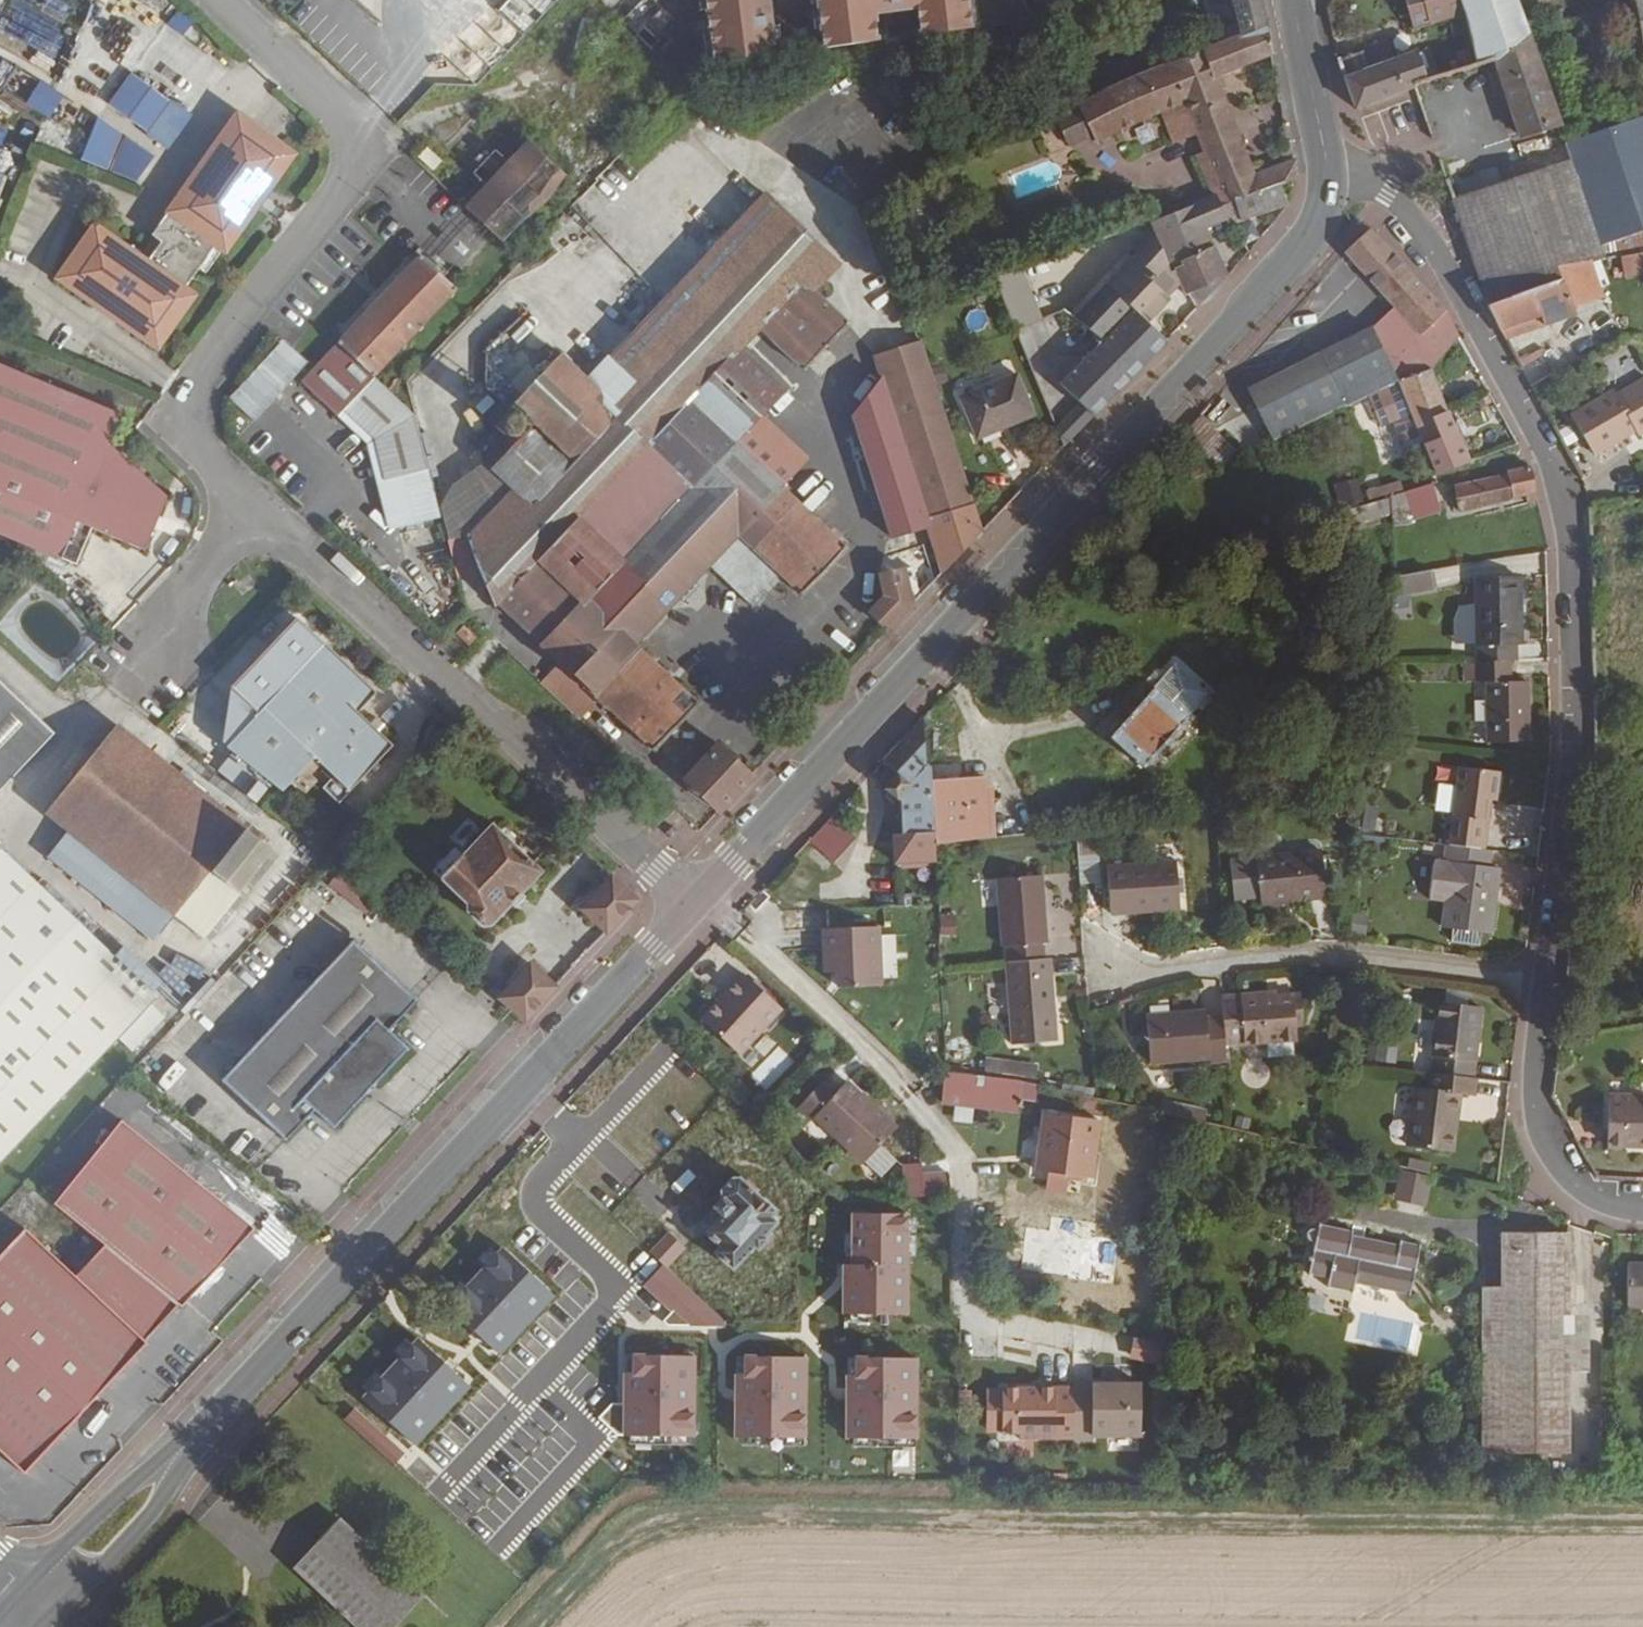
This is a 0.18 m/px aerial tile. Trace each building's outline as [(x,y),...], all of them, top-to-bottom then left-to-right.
[(502,7),(525,28),(541,11),(529,0),(508,0),(502,7)] [(651,49),(677,22),(654,0),(642,0),(622,20),(651,49)] [(712,61),(783,52),(777,0),(705,0),(712,61)] [(822,48),(880,41),(877,15),(917,10),(920,34),(974,28),(970,0),(816,0),(822,48)] [(1261,0),(1233,0),(1242,36),(1266,26),(1261,0)] [(1423,0),(1410,0),(1408,0),(1412,15),(1426,11),(1423,0)] [(1460,0),(1423,0),(1426,11),(1429,25),(1465,15),(1460,0)] [(1517,0),(1461,0),(1466,14),(1472,35),(1477,67),(1495,61),(1528,34),(1529,33),(1517,0)] [(1642,46),(1642,0),(1635,0),(1642,46)] [(1094,137),(1097,144),(1148,118),(1160,113),(1172,144),(1196,135),(1233,122),(1215,77),(1272,54),(1266,26),(1242,36),(1118,84),(1077,104),(1078,105),(1094,137)] [(1558,117),(1529,33),(1528,34),(1495,61),(1520,137),(1560,125),(1557,118),(1558,117)] [(1426,83),(1426,80),(1417,52),(1393,60),(1387,43),(1361,52),(1338,59),(1355,110),(1426,83)] [(30,101),(39,80),(14,69),(5,90),(30,101)] [(47,86),(33,112),(59,126),(73,101),(47,86)] [(167,150),(192,115),(170,99),(145,134),(167,150)] [(1069,149),(1094,137),(1078,105),(1054,117),(1069,149)] [(94,225),(57,278),(78,293),(80,291),(120,319),(119,321),(157,348),(193,295),(184,289),(198,268),(205,273),(222,250),(224,251),(293,154),(236,114),(151,235),(161,241),(146,262),(94,225)] [(1565,145),(1570,161),(1603,257),(1642,250),(1642,119),(1565,145)] [(1196,135),(1202,152),(1240,138),(1233,122),(1196,135)] [(140,184),(154,147),(94,124),(80,160),(140,184)] [(1196,155),(1213,196),(1216,195),(1221,204),(1259,190),(1259,191),(1279,184),(1290,180),(1291,181),(1295,180),(1295,159),(1254,175),(1240,138),(1202,152),(1196,155)] [(501,242),(565,174),(528,140),(464,208),(501,242)] [(1603,257),(1570,161),(1452,199),(1487,306),(1559,281),(1553,266),(1590,260),(1591,259),(1603,257)] [(1238,212),(1241,221),(1260,214),(1288,204),(1279,184),(1259,191),(1259,190),(1221,204),(1226,216),(1238,212)] [(803,597),(849,549),(782,487),(808,459),(762,415),(785,391),(740,348),(760,329),(804,371),(818,357),(823,361),(831,353),(826,348),(849,324),(813,290),(837,263),(766,195),(612,359),(608,356),(586,379),(560,354),(514,402),(534,422),(531,425),(513,408),(495,427),(504,436),(490,450),(488,448),(484,453),(486,454),(487,472),(486,475),(487,478),(472,494),(474,496),(490,479),(492,482),(489,485),(504,500),(471,534),(471,535),(447,540),(457,579),(481,568),(494,601),(497,605),(609,710),(610,710),(655,752),(700,704),(635,644),(709,566),(753,608),(782,578),(803,597)] [(1162,217),(1150,222),(1152,229),(1153,228),(1155,234),(1165,259),(1167,263),(1171,270),(1175,268),(1186,294),(1189,294),(1227,276),(1204,227),(1226,218),(1226,216),(1221,204),(1216,195),(1213,196),(1162,217)] [(1446,310),(1371,229),(1345,253),(1394,307),(1419,335),(1439,316),(1452,342),(1458,335),(1446,310)] [(1134,256),(1155,277),(1167,263),(1165,259),(1155,234),(1134,256)] [(1620,256),(1624,278),(1642,275),(1642,252),(1620,256)] [(415,417),(373,377),(457,289),(420,254),(337,343),(301,381),(337,416),(343,410),(375,439),(398,528),(441,517),(415,417)] [(1074,319),(1102,340),(1121,321),(1128,313),(1133,308),(1146,322),(1169,298),(1151,281),(1155,277),(1134,256),(1074,319)] [(1576,314),(1573,304),(1604,294),(1601,288),(1594,267),(1591,259),(1590,260),(1553,266),(1559,281),(1487,306),(1501,331),(1540,318),(1544,326),(1576,314)] [(1601,288),(1624,279),(1615,259),(1594,267),(1601,288)] [(1431,367),(1452,342),(1439,316),(1419,335),(1394,307),(1370,329),(1397,381),(1430,368),(1431,367)] [(1065,364),(1105,403),(1166,341),(1146,322),(1133,308),(1128,313),(1121,321),(1102,340),(1074,319),(1062,309),(1014,327),(1040,389),(1065,364)] [(1505,340),(1544,326),(1540,318),(1501,331),(1505,340)] [(1615,338),(1607,324),(1584,338),(1593,351),(1615,338)] [(1275,440),(1397,381),(1370,329),(1249,389),(1275,440)] [(252,422),(308,363),(283,340),(228,399),(252,422)] [(853,415),(892,537),(929,525),(930,525),(928,519),(974,505),(921,340),(918,341),(874,355),(882,378),(853,415)] [(1527,365),(1546,353),(1542,348),(1523,359),(1527,365)] [(92,529),(144,550),(167,496),(109,444),(121,415),(0,366),(0,535),(61,560),(61,559),(75,566),(92,529)] [(1446,407),(1431,367),(1430,368),(1397,381),(1417,428),(1449,416),(1446,407)] [(1002,425),(1032,412),(1016,373),(960,397),(977,437),(1002,427),(1002,425)] [(1617,395),(1614,389),(1570,415),(1594,456),(1635,432),(1638,437),(1642,434),(1642,378),(1617,395)] [(1044,400),(1063,446),(1090,418),(1057,387),(1044,400)] [(1002,427),(1032,414),(1032,412),(1002,425),(1002,427)] [(1206,468),(1228,444),(1197,416),(1175,440),(1206,468)] [(1470,462),(1449,416),(1417,428),(1424,444),(1436,475),(1470,462)] [(1507,472),(1507,475),(1454,485),(1459,512),(1488,506),(1513,499),(1513,500),(1526,496),(1528,504),(1537,501),(1536,494),(1531,467),(1507,472)] [(1441,512),(1432,484),(1430,484),(1390,496),(1390,498),(1392,515),(1393,527),(1413,525),(1411,521),(1441,512)] [(1347,528),(1392,515),(1390,498),(1326,517),(1331,533),(1347,528)] [(869,613),(888,630),(912,604),(982,531),(974,505),(928,519),(930,525),(929,525),(939,557),(905,569),(879,574),(884,596),(869,613)] [(1347,528),(1331,533),(1333,538),(1350,534),(1347,528)] [(1432,589),(1430,571),(1398,576),(1397,577),(1394,596),(1432,589)] [(1522,646),(1520,575),(1475,578),(1477,663),(1511,662),(1517,662),(1517,646),(1522,646)] [(469,646),(476,638),(463,625),(456,634),(469,646)] [(393,745),(357,712),(376,693),(325,644),(264,708),(225,746),(282,792),(291,782),(315,758),(322,765),(334,776),(350,792),(393,745)] [(1529,742),(1527,682),(1512,682),(1511,662),(1477,663),(1476,663),(1476,682),(1476,683),(1486,682),(1487,743),(1529,742)] [(1476,663),(1462,663),(1463,682),(1476,682),(1476,663)] [(1143,768),(1208,694),(1176,665),(1110,738),(1143,768)] [(2,788),(55,733),(0,682),(0,790),(2,788)] [(928,831),(925,767),(922,719),(882,762),(896,774),(884,788),(895,799),(901,793),(902,833),(928,831)] [(116,724),(45,812),(203,938),(272,850),(116,724)] [(751,776),(719,744),(684,781),(718,812),(751,776)] [(305,795),(318,781),(311,775),(322,765),(315,758),(291,782),(305,795)] [(1485,851),(1491,801),(1497,801),(1500,772),(1458,767),(1448,846),(1485,851)] [(350,792),(334,776),(322,788),(339,804),(350,792)] [(991,838),(986,776),(931,780),(933,814),(936,844),(991,838)] [(833,863),(857,837),(833,814),(831,816),(809,840),(833,863)] [(490,925),(541,871),(492,825),(463,855),(462,854),(440,877),(468,903),(468,910),(483,926),(490,925)] [(1100,884),(1095,828),(1076,830),(1080,885),(1100,884)] [(1492,935),(1500,868),(1489,867),(1491,852),(1485,851),(1448,846),(1446,846),(1444,860),(1436,860),(1431,901),(1443,903),(1440,927),(1492,935)] [(119,1039),(152,1004),(158,997),(0,849),(0,1163),(119,1039)] [(1327,898),(1321,849),(1255,857),(1261,907),(1327,898)] [(1181,910),(1177,862),(1107,866),(1110,916),(1181,910)] [(342,872),(330,887),(366,916),(378,901),(342,872)] [(635,907),(602,875),(567,912),(600,943),(635,907)] [(1048,944),(1043,875),(996,879),(1002,947),(1006,947),(1007,962),(1044,959),(1044,944),(1048,944)] [(956,936),(956,922),(942,922),(943,936),(956,936)] [(882,985),(880,927),(822,929),(824,972),(836,971),(837,987),(882,985)] [(353,940),(221,1081),(286,1141),(313,1110),(326,1121),(341,1120),(400,1056),(399,1041),(389,1030),(417,1000),(353,940)] [(1058,1040),(1051,959),(1005,964),(1012,1045),(1058,1040)] [(555,992),(525,963),(492,998),(522,1027),(555,992)] [(740,1055),(783,1008),(744,973),(701,1020),(740,1055)] [(1298,1041),(1294,994),(1278,995),(1277,991),(1221,996),(1223,1016),(1225,1045),(1244,1043),(1244,1046),(1298,1041)] [(1433,1057),(1431,1074),(1473,1079),(1482,1007),(1437,1002),(1431,1057),(1433,1057)] [(152,1004),(119,1039),(133,1053),(166,1018),(152,1004)] [(1225,1045),(1223,1016),(1207,1018),(1207,1010),(1146,1015),(1150,1064),(1210,1059),(1211,1063),(1226,1061),(1225,1045)] [(1396,1064),(1398,1047),(1378,1045),(1376,1061),(1396,1064)] [(984,1073),(1036,1076),(1037,1060),(985,1057),(984,1073)] [(1017,1111),(1021,1081),(944,1073),(941,1102),(1017,1111)] [(1454,1152),(1460,1095),(1474,1097),(1476,1079),(1473,1079),(1431,1074),(1430,1073),(1429,1090),(1413,1088),(1406,1145),(1454,1152)] [(897,1127),(847,1081),(833,1096),(821,1084),(797,1108),(812,1121),(814,1119),(864,1165),(897,1127)] [(1642,1099),(1642,1096),(1609,1095),(1608,1146),(1642,1147),(1642,1099)] [(1093,1178),(1101,1122),(1042,1113),(1035,1170),(1093,1178)] [(121,1120),(53,1205),(104,1246),(178,1305),(181,1308),(255,1228),(121,1120)] [(1429,1173),(1431,1163),(1413,1159),(1411,1159),(1409,1168),(1429,1173)] [(923,1173),(922,1163),(901,1165),(903,1197),(923,1196),(923,1173)] [(1426,1208),(1433,1177),(1400,1169),(1393,1200),(1426,1208)] [(950,1195),(950,1171),(923,1173),(923,1196),(950,1195)] [(765,1237),(777,1223),(771,1217),(777,1211),(764,1198),(763,1199),(740,1178),(732,1178),(721,1191),(721,1199),(714,1208),(723,1216),(706,1233),(710,1237),(720,1247),(715,1253),(733,1270),(755,1247),(758,1251),(768,1240),(765,1237)] [(908,1313),(911,1209),(851,1208),(850,1261),(842,1261),(841,1311),(908,1313)] [(1352,1236),(1353,1233),(1319,1225),(1309,1274),(1330,1278),(1328,1287),(1352,1292),(1353,1284),(1410,1297),(1421,1247),(1400,1242),(1399,1246),(1352,1236)] [(703,1338),(723,1315),(668,1265),(687,1244),(667,1226),(646,1249),(661,1261),(640,1284),(671,1311),(672,1310),(703,1338)] [(0,1255),(0,1451),(25,1475),(148,1343),(145,1342),(178,1305),(104,1246),(75,1276),(24,1229),(0,1255)] [(1587,1373),(1587,1316),(1568,1315),(1568,1233),(1505,1233),(1505,1244),(1502,1244),(1502,1287),(1483,1287),(1483,1454),(1569,1454),(1568,1373),(1587,1373)] [(443,1299),(499,1353),(557,1293),(501,1239),(443,1299)] [(1627,1264),(1626,1309),(1642,1310),(1642,1264),(1627,1264)] [(356,1388),(414,1444),(473,1383),(415,1327),(356,1388)] [(1163,1364),(1163,1344),(1146,1341),(1142,1362),(1163,1364)] [(621,1351),(622,1401),(603,1401),(603,1433),(695,1431),(693,1350),(621,1351)] [(733,1435),(805,1436),(807,1352),(735,1350),(733,1435)] [(918,1436),(917,1352),(845,1353),(846,1437),(918,1436)] [(1142,1383),(1001,1384),(1001,1437),(1142,1436),(1142,1383)] [(356,1404),(343,1417),(391,1465),(405,1452),(356,1404)] [(338,1520),(294,1566),(359,1626),(396,1626),(423,1598),(338,1520)]
